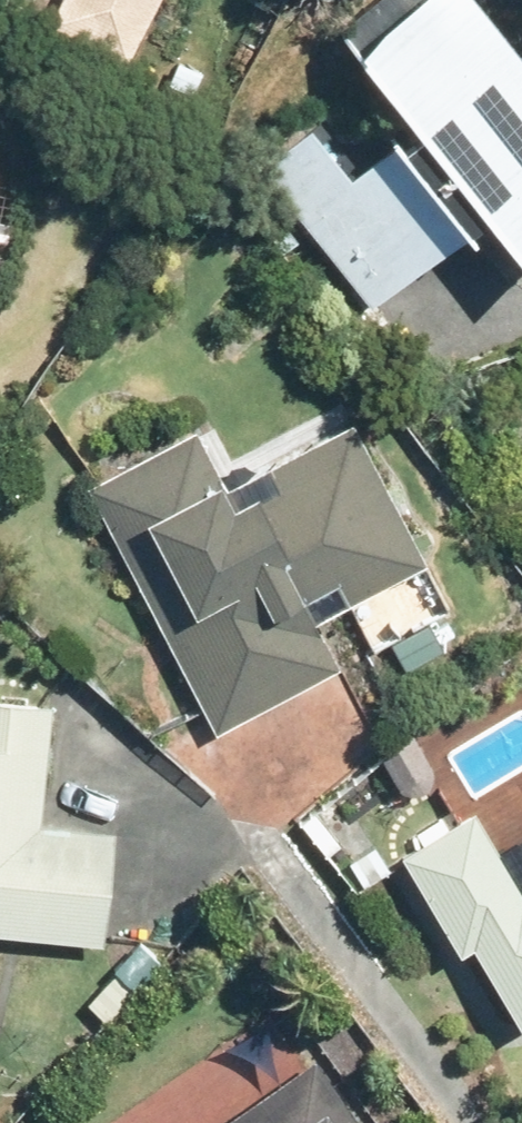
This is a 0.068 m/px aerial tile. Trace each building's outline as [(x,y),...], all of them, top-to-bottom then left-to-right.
[(51,25),(131,65),(164,0),(63,0),(51,25)] [(422,151),(404,165),(394,155),(353,186),(313,135),(259,172),(376,316),(468,247),(461,237),(478,221),(521,278),(521,70),(466,0),(436,0),(355,65),(422,151)] [(430,567),(358,424),(228,491),(200,433),(93,488),(190,679),(159,695),(192,762),(223,746),(217,736),(344,671),(319,624),(430,567)] [(104,949),(114,836),(37,830),(47,713),(0,708),(0,940),(104,949)] [(521,1035),(521,901),(475,823),(402,864),(460,964),(474,956),(521,1035)] [(316,1068),(236,1122),(353,1122),(316,1068)]
